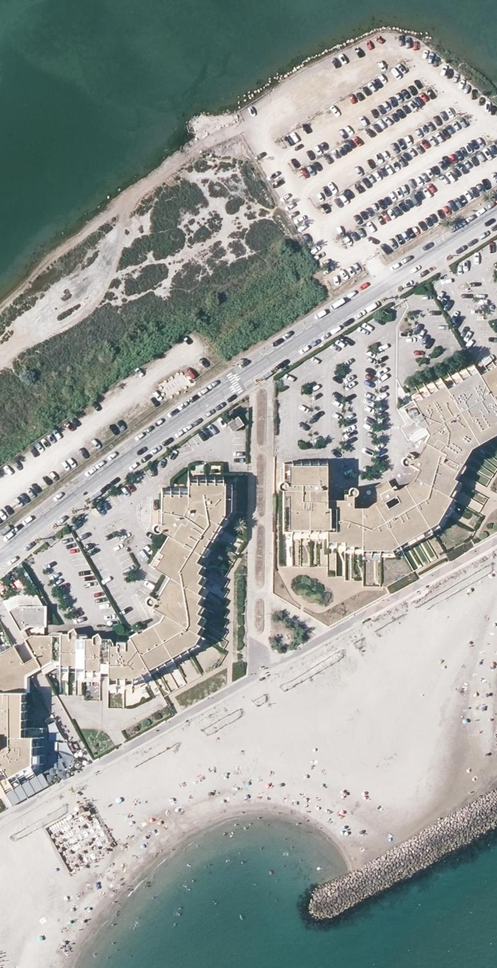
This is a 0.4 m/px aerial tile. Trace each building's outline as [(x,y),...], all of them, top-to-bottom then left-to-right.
[(486,369),(482,371),(478,373),(496,406),(496,363),(486,369)] [(446,388),(448,391),(478,373),(476,369),(445,386),(446,388)] [(496,425),(496,406),(478,373),(448,391),(446,388),(416,405),(424,421),(420,423),(423,428),(424,427),(428,425),(431,432),(428,433),(424,442),(425,443),(429,444),(457,460),(465,443),(496,425)] [(413,400),(416,405),(446,388),(445,386),(444,383),(413,400)] [(228,423),(233,431),(242,424),(237,416),(228,423)] [(465,443),(457,460),(460,462),(462,463),(470,450),(471,448),(476,445),(496,433),(496,425),(465,443)] [(457,469),(460,462),(457,460),(429,444),(425,451),(422,449),(417,457),(408,452),(404,457),(403,458),(402,459),(401,460),(401,461),(402,463),(403,464),(404,465),(405,465),(408,464),(419,470),(423,472),(417,484),(413,487),(434,522),(438,517),(449,498),(445,495),(455,478),(453,477),(457,469)] [(455,478),(458,480),(466,465),(462,463),(460,462),(457,469),(453,477),(455,478)] [(282,491),(284,528),(327,527),(327,505),(327,500),(326,466),(290,467),(290,464),(282,464),(282,482),(281,482),(280,483),(279,483),(278,484),(278,486),(278,488),(279,489),(280,490),(281,491),(282,491)] [(399,495),(413,487),(417,484),(423,472),(419,470),(413,481),(397,490),(399,495)] [(449,498),(451,499),(461,481),(458,480),(455,478),(445,495),(449,498)] [(384,503),(375,509),(396,545),(414,534),(434,522),(413,487),(399,495),(397,490),(394,486),(389,489),(386,483),(376,489),(382,499),(384,503)] [(168,534),(172,537),(154,567),(169,576),(172,578),(195,591),(199,583),(195,581),(199,573),(195,571),(199,563),(194,560),(209,536),(224,511),(224,507),(230,507),(231,490),(224,490),(224,484),(188,484),(187,488),(187,495),(170,495),(170,488),(161,488),(160,518),(160,523),(157,523),(156,524),(155,524),(154,525),(153,527),(153,528),(153,530),(154,531),(155,532),(157,532),(158,532),(161,530),(168,534)] [(375,509),(367,513),(354,513),(353,508),(353,496),(356,494),(357,493),(357,492),(357,490),(356,489),(356,488),(354,488),(353,487),(352,487),(348,489),(344,490),(344,500),(344,504),(327,505),(327,527),(327,532),(328,538),(344,538),(344,543),(361,543),(362,547),(394,546),(396,545),(375,509)] [(362,549),(362,553),(395,553),(416,540),(441,525),(455,501),(451,499),(449,498),(438,517),(434,522),(414,534),(396,545),(394,546),(362,547),(362,549)] [(384,503),(382,499),(366,508),(353,508),(354,513),(367,513),(375,509),(384,503)] [(199,563),(219,530),(230,512),(230,507),(224,507),(224,511),(209,536),(194,560),(199,563)] [(158,551),(156,550),(149,564),(154,567),(172,537),(168,534),(158,551)] [(199,563),(195,571),(199,573),(200,574),(204,567),(199,563)] [(199,583),(200,584),(204,577),(200,574),(199,573),(195,581),(199,583)] [(156,599),(159,601),(172,578),(169,576),(156,599)] [(163,614),(167,615),(161,625),(140,637),(137,633),(137,632),(129,636),(130,638),(148,669),(167,658),(185,647),(194,642),(197,634),(194,632),(198,624),(194,621),(198,614),(194,611),(198,604),(194,601),(198,594),(195,591),(172,578),(159,601),(156,599),(151,596),(149,596),(147,596),(146,598),(145,599),(145,601),(146,603),(148,604),(157,610),(163,614)] [(200,584),(199,583),(195,591),(198,594),(199,595),(204,587),(200,584)] [(199,595),(198,594),(194,601),(198,604),(199,605),(203,597),(199,595)] [(6,598),(8,607),(20,604),(18,595),(6,598)] [(199,605),(198,604),(194,611),(198,614),(199,614),(203,607),(199,605)] [(19,629),(28,624),(44,624),(44,607),(17,607),(10,612),(19,629)] [(163,614),(158,621),(137,633),(140,637),(161,625),(167,615),(163,614)] [(199,614),(198,614),(194,621),(198,624),(199,625),(204,617),(199,614)] [(197,634),(199,635),(204,628),(199,625),(198,624),(194,632),(197,634)] [(60,661),(60,666),(84,666),(84,671),(99,671),(108,671),(108,677),(132,677),(148,669),(130,638),(128,639),(127,641),(124,642),(123,642),(116,642),(116,645),(108,645),(108,643),(100,643),(100,638),(98,634),(92,637),(92,638),(84,638),(84,634),(77,634),(73,628),(68,631),(68,633),(68,638),(59,638),(59,635),(33,635),(25,639),(35,657),(40,667),(51,661),(60,661)] [(199,635),(197,634),(194,642),(185,647),(167,658),(148,669),(150,674),(186,653),(199,645),(204,638),(199,635)] [(19,736),(20,686),(20,665),(24,663),(14,645),(0,653),(0,683),(7,684),(6,692),(0,692),(0,778),(28,762),(29,760),(29,744),(29,736),(19,736)] [(28,762),(0,778),(0,784),(3,789),(40,768),(41,739),(41,728),(24,728),(24,692),(25,676),(29,674),(40,667),(35,657),(24,663),(20,665),(20,686),(19,736),(29,736),(29,744),(29,760),(28,762)] [(108,677),(108,682),(133,683),(150,674),(148,669),(132,677),(108,677)]
